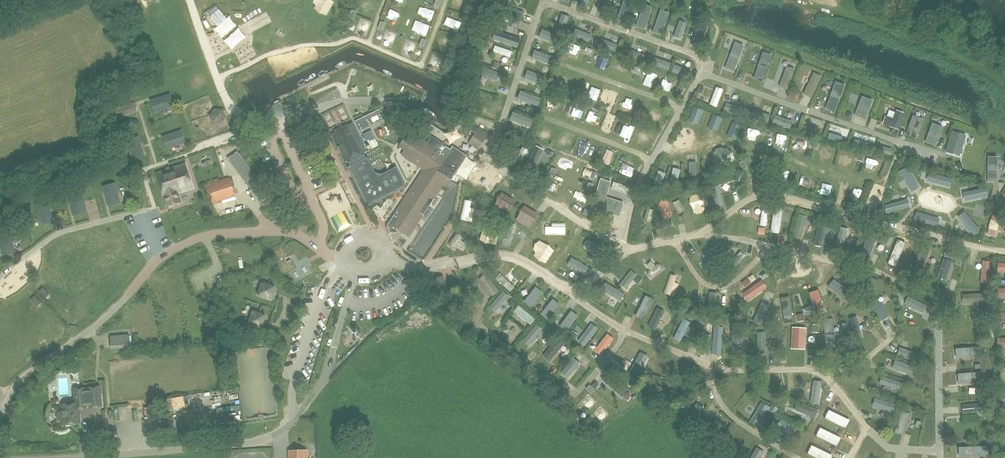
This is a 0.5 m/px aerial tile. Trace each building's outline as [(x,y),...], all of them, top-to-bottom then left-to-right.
[(587,8),(590,0),(580,0),(579,5),(587,8)] [(601,11),(607,13),(611,0),(604,0),(601,11)] [(625,22),(633,0),(623,0),(617,19),(625,22)] [(396,2),(392,11),(404,16),(408,7),(396,2)] [(636,26),(645,29),(652,6),(643,3),(636,26)] [(506,5),(503,12),(521,19),(524,12),(506,5)] [(653,32),(661,35),(669,11),(661,8),(653,32)] [(431,24),(434,17),(420,11),(417,18),(431,24)] [(354,23),(365,26),(367,15),(356,13),(354,23)] [(561,13),(555,31),(563,33),(569,15),(561,13)] [(680,19),(674,37),(681,40),(687,22),(680,19)] [(699,22),(691,45),(700,48),(708,25),(699,22)] [(575,28),(572,36),(588,42),(591,34),(575,28)] [(492,38),(517,47),(520,38),(495,29),(492,38)] [(538,37),(560,45),(562,37),(541,29),(538,37)] [(415,36),(415,45),(425,46),(425,37),(415,36)] [(458,47),(453,36),(445,39),(450,50),(458,47)] [(578,51),(582,43),(573,39),(569,47),(578,51)] [(601,39),(598,46),(615,52),(617,44),(601,39)] [(725,68),(734,71),(744,44),(736,41),(725,68)] [(512,55),(513,48),(496,45),(495,52),(512,55)] [(628,48),(625,56),(641,62),(644,54),(628,48)] [(534,50),(531,58),(552,65),(555,57),(534,50)] [(754,78),(763,81),(772,54),(764,51),(754,78)] [(613,64),(622,66),(624,57),(615,55),(613,64)] [(651,64),(668,70),(670,63),(654,57),(651,64)] [(433,69),(441,73),(446,63),(437,59),(433,69)] [(674,64),(671,72),(688,78),(690,71),(674,64)] [(477,73),(497,81),(500,73),(480,66),(477,73)] [(780,87),(787,89),(794,68),(787,66),(780,87)] [(648,82),(656,72),(650,67),(642,78),(648,82)] [(527,70),(524,78),(545,85),(548,77),(527,70)] [(665,71),(660,85),(669,88),(675,75),(665,71)] [(374,83),(375,73),(366,72),(366,82),(374,83)] [(804,94),(811,97),(822,75),(814,72),(804,94)] [(560,88),(568,91),(571,79),(563,76),(560,88)] [(825,109),(834,112),(846,83),(836,80),(825,109)] [(710,104),(716,106),(723,89),(716,87),(710,104)] [(517,98),(538,106),(541,98),(520,91),(517,98)] [(155,112),(174,106),(170,94),(151,100),(155,112)] [(314,98),(316,105),(334,100),(333,94),(314,98)] [(492,107),(495,100),(479,94),(476,101),(492,107)] [(862,95),(855,115),(865,119),(873,99),(862,95)] [(565,106),(574,110),(578,101),(570,97),(565,106)] [(623,108),(632,111),(635,103),(626,100),(623,108)] [(107,109),(110,119),(138,111),(135,101),(107,109)] [(726,103),(723,110),(743,117),(745,109),(726,103)] [(695,106),(689,120),(697,123),(703,109),(695,106)] [(593,107),(590,119),(600,122),(603,109),(593,107)] [(222,124),(227,117),(223,109),(215,108),(210,115),(213,123),(222,124)] [(362,112),(369,128),(384,122),(382,119),(376,122),(370,108),(362,112)] [(885,120),(899,125),(904,110),(898,108),(895,117),(887,114),(885,120)] [(753,110),(751,117),(768,122),(770,115),(753,110)] [(657,111),(651,113),(653,120),(659,118),(657,111)] [(510,120),(531,127),(533,120),(512,112),(510,120)] [(713,114),(708,128),(716,131),(722,117),(713,114)] [(915,114),(906,134),(916,138),(925,119),(915,114)] [(775,115),(772,122),(789,128),(792,120),(775,115)] [(619,131),(630,136),(635,123),(624,118),(619,131)] [(733,121),(727,136),(735,139),(741,125),(733,121)] [(934,122),(926,142),(936,146),(944,126),(934,122)] [(359,137),(352,124),(333,134),(347,161),(366,151),(363,144),(375,138),(372,130),(359,137)] [(638,136),(650,138),(652,127),(641,125),(638,136)] [(478,149),(489,133),(479,127),(469,142),(478,149)] [(167,148),(186,142),(182,130),(163,136),(167,148)] [(946,151),(960,155),(967,135),(952,130),(946,151)] [(409,235),(423,214),(433,198),(447,177),(450,180),(451,179),(454,175),(467,155),(465,155),(452,146),(450,149),(445,146),(442,144),(438,150),(437,149),(441,143),(437,140),(432,137),(431,136),(431,137),(427,142),(409,131),(399,146),(407,151),(404,156),(424,169),(412,186),(389,222),(388,223),(388,224),(388,225),(388,226),(388,227),(388,228),(389,229),(390,230),(391,231),(392,231),(393,232),(394,232),(395,232),(396,231),(397,231),(398,230),(399,229),(409,235)] [(829,132),(827,139),(841,142),(843,136),(829,132)] [(132,159),(144,156),(139,137),(126,140),(132,159)] [(855,139),(853,145),(868,149),(869,143),(855,139)] [(582,154),(592,157),(595,147),(584,144),(582,154)] [(522,158),(530,151),(525,145),(517,153),(522,158)] [(543,149),(535,145),(525,165),(534,169),(543,149)] [(879,145),(877,151),(891,155),(892,149),(879,145)] [(559,150),(553,170),(561,172),(567,153),(559,150)] [(844,150),(842,160),(853,162),(855,152),(844,150)] [(255,194),(264,186),(238,151),(228,158),(255,194)] [(608,152),(604,160),(613,164),(617,156),(608,152)] [(368,159),(365,154),(349,162),(352,167),(351,168),(370,204),(406,185),(396,167),(382,174),(376,173),(369,158),(368,159)] [(989,155),(988,181),(996,182),(998,156),(989,155)] [(662,166),(669,170),(671,166),(664,162),(662,166)] [(181,202),(177,192),(193,187),(185,163),(156,173),(164,197),(168,206),(181,202)] [(590,165),(579,163),(576,181),(582,182),(583,175),(588,176),(590,165)] [(906,167),(899,172),(912,191),(919,187),(906,167)] [(673,168),(670,181),(677,182),(679,169),(673,168)] [(653,184),(660,186),(665,172),(658,170),(653,184)] [(785,172),(778,170),(776,177),(783,179),(785,172)] [(929,172),(927,181),(950,187),(952,179),(929,172)] [(492,193),(502,181),(496,175),(486,187),(492,193)] [(556,190),(560,180),(549,176),(545,186),(556,190)] [(211,203),(235,196),(229,177),(205,185),(211,203)] [(764,186),(764,178),(749,179),(749,186),(764,186)] [(806,178),(805,186),(815,187),(815,179),(806,178)] [(619,215),(623,203),(605,197),(610,182),(601,179),(592,207),(619,215)] [(611,181),(610,188),(622,190),(624,184),(611,181)] [(818,192),(824,193),(826,184),(821,182),(818,192)] [(857,182),(855,189),(864,191),(866,184),(857,182)] [(108,205),(121,202),(115,183),(103,186),(108,205)] [(714,188),(716,196),(734,192),(731,183),(714,188)] [(73,216),(87,212),(81,187),(66,191),(73,216)] [(963,193),(964,200),(988,196),(986,188),(963,193)] [(672,198),(665,201),(672,221),(679,218),(672,198)] [(884,205),(886,213),(910,207),(908,199),(884,205)] [(41,224),(53,220),(48,201),(36,204),(41,224)] [(760,225),(766,225),(768,205),(762,205),(760,225)] [(771,232),(779,233),(783,207),(774,206),(771,232)] [(520,208),(515,214),(528,227),(534,222),(520,208)] [(916,211),(914,220),(937,226),(940,218),(916,211)] [(964,211),(958,217),(973,235),(980,229),(964,211)] [(800,213),(793,235),(801,238),(807,215),(800,213)] [(814,244),(822,246),(828,221),(820,220),(814,244)] [(502,238),(509,241),(515,224),(507,221),(502,238)] [(559,241),(562,236),(546,226),(543,232),(559,241)] [(841,226),(835,246),(842,248),(848,228),(841,226)] [(455,230),(455,249),(463,249),(464,230),(455,230)] [(871,230),(862,253),(869,256),(879,233),(871,230)] [(16,251),(10,232),(0,235),(0,242),(4,255),(16,251)] [(535,232),(528,250),(537,253),(545,236),(535,232)] [(587,240),(584,246),(601,256),(604,250),(587,240)] [(899,244),(896,253),(902,255),(906,246),(899,244)] [(319,263),(310,247),(280,263),(289,279),(319,263)] [(707,267),(715,267),(715,247),(707,247),(707,267)] [(922,247),(913,271),(920,274),(929,250),(922,247)] [(727,266),(731,270),(745,255),(740,251),(727,266)] [(943,256),(936,276),(946,279),(953,260),(943,256)] [(568,265),(584,273),(587,267),(571,258),(568,265)] [(990,262),(982,261),(980,283),(988,283),(990,262)] [(656,262),(652,284),(659,286),(664,264),(656,262)] [(679,288),(681,270),(675,269),(672,287),(679,288)] [(855,276),(874,288),(878,281),(859,269),(855,276)] [(620,283),(626,288),(637,275),(631,270),(620,283)] [(493,295),(499,290),(485,273),(479,278),(493,295)] [(500,273),(495,277),(510,291),(514,287),(500,273)] [(447,287),(443,276),(433,280),(440,299),(450,295),(449,292),(452,291),(450,286),(447,287)] [(742,293),(747,300),(767,286),(762,279),(742,293)] [(828,286),(849,302),(855,295),(834,279),(828,286)] [(268,298),(271,287),(260,283),(256,295),(268,298)] [(605,283),(601,290),(620,301),(624,294),(605,283)] [(542,292),(535,286),(523,302),(530,307),(542,292)] [(637,287),(628,307),(637,311),(646,291),(637,287)] [(509,296),(503,290),(488,307),(494,312),(509,296)] [(809,293),(816,312),(824,309),(817,290),(809,293)] [(722,291),(722,305),(731,305),(730,291),(722,291)] [(715,309),(717,292),(709,292),(708,308),(715,309)] [(963,303),(986,301),(985,293),(962,294),(963,303)] [(643,320),(654,299),(646,295),(636,317),(643,320)] [(780,297),(784,324),(793,322),(790,296),(780,297)] [(904,304),(924,313),(928,305),(908,296),(904,304)] [(869,301),(881,320),(888,316),(876,297),(869,301)] [(540,314),(547,319),(559,304),(552,298),(540,314)] [(753,321),(760,325),(769,306),(762,302),(753,321)] [(535,319),(518,305),(513,311),(530,325),(535,319)] [(655,330),(665,311),(657,307),(648,326),(655,330)] [(559,326),(567,331),(578,315),(571,310),(559,326)] [(259,327),(262,315),(251,312),(247,324),(259,327)] [(1004,322),(1004,313),(997,313),(997,321),(1004,322)] [(959,316),(960,327),(977,326),(976,315),(959,316)] [(849,317),(855,340),(862,338),(856,316),(849,317)] [(680,342),(690,322),(683,318),(673,338),(680,342)] [(823,318),(826,350),(835,350),(832,318),(823,318)] [(537,323),(522,340),(529,345),(543,329),(537,323)] [(591,323),(578,340),(584,345),(598,328),(591,323)] [(813,324),(814,333),(822,331),(821,323),(813,324)] [(351,332),(355,336),(360,335),(361,329),(357,325),(352,327),(351,332)] [(793,345),(808,345),(808,326),(793,326),(793,345)] [(711,348),(714,330),(707,328),(703,346),(711,348)] [(614,338),(607,333),(594,350),(600,355),(614,338)] [(111,349),(131,347),(130,334),(110,336),(111,349)] [(765,334),(756,334),(756,354),(766,354),(765,334)] [(566,341),(559,336),(543,356),(550,361),(566,341)] [(732,336),(731,356),(739,356),(740,336),(732,336)] [(956,357),(986,355),(985,345),(956,348),(956,357)] [(900,347),(897,355),(917,362),(920,355),(900,347)] [(648,355),(641,351),(629,372),(637,376),(648,355)] [(561,372),(568,378),(580,363),(573,357),(561,372)] [(895,360),(892,368),(913,376),(916,368),(895,360)] [(959,383),(988,380),(987,370),(958,373),(959,383)] [(601,378),(622,396),(628,389),(607,371),(601,378)] [(883,376),(881,384),(900,390),(902,382),(883,376)] [(810,402),(818,404),(822,381),(814,380),(810,402)] [(79,423),(78,408),(101,406),(100,386),(74,388),(75,403),(62,404),(62,411),(59,411),(56,414),(57,418),(59,420),(63,420),(63,424),(79,423)] [(682,395),(679,387),(657,394),(660,403),(682,395)] [(594,400),(611,412),(615,406),(598,395),(594,400)] [(872,406),(894,413),(896,405),(875,398),(872,406)] [(818,409),(798,401),(794,409),(815,418),(818,409)] [(704,407),(697,402),(683,421),(691,426),(704,407)] [(769,406),(762,402),(750,422),(757,426),(769,406)] [(963,404),(964,413),(985,411),(984,402),(963,404)] [(839,429),(844,424),(828,409),(822,414),(839,429)] [(902,409),(894,432),(903,435),(911,413),(902,409)] [(132,434),(151,434),(151,413),(132,413),(132,434)] [(796,429),(781,418),(777,425),(792,435),(796,429)] [(723,423),(716,419),(704,437),(711,442),(723,423)] [(817,426),(813,431),(829,446),(834,441),(817,426)] [(804,446),(819,457),(820,457),(824,452),(808,440),(804,446)] [(960,456),(989,455),(988,445),(959,446),(960,456)] [(764,452),(757,447),(750,457),(760,457),(764,452)] [(289,451),(289,457),(307,457),(306,450),(289,451)]
